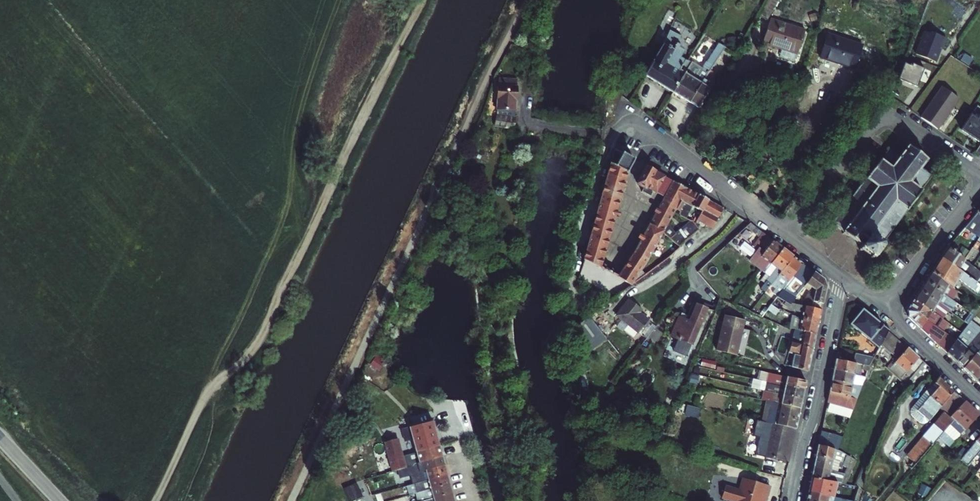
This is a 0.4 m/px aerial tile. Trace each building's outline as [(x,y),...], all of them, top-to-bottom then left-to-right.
[(671,14),(666,12),(661,23),(663,24),(657,36),(660,38),(671,14)] [(802,32),(767,22),(760,45),(779,51),(777,59),(792,64),(802,32)] [(670,95),(688,66),(684,64),(683,64),(676,61),(680,54),(675,51),(676,48),(672,46),(675,39),(666,34),(659,48),(641,78),(670,95)] [(939,40),(926,36),(925,38),(917,35),(911,59),(930,64),(934,51),(936,51),(939,40)] [(817,60),(863,75),(871,51),(825,36),(817,60)] [(694,110),(706,90),(702,87),(704,84),(702,83),(721,51),(714,47),(699,72),(688,66),(670,95),(694,110)] [(911,91),(919,72),(907,68),(906,70),(898,67),(893,83),(911,91)] [(492,89),(492,113),(513,113),(513,89),(512,89),(512,82),(493,82),(493,89),(492,89)] [(946,94),(935,88),(914,120),(924,126),(946,94)] [(957,131),(978,145),(971,155),(979,161),(979,119),(977,117),(979,112),(979,111),(974,106),(957,131)] [(513,121),(493,121),(492,132),(511,133),(513,121)] [(840,211),(838,213),(838,214),(839,214),(832,224),(831,223),(829,225),(831,226),(829,229),(831,231),(833,228),(840,233),(838,236),(841,237),(842,235),(856,246),(853,251),(855,253),(857,251),(867,258),(865,261),(868,262),(869,260),(871,262),(873,259),(871,258),(879,246),(881,248),(882,246),(880,244),(886,235),(888,237),(889,234),(887,233),(895,223),(897,224),(899,222),(897,221),(903,212),(907,214),(909,211),(907,210),(917,196),(919,197),(920,195),(917,193),(929,177),(919,170),(924,164),(926,165),(928,163),(926,161),(927,159),(924,157),(923,160),(908,149),(910,147),(907,146),(906,147),(903,145),(902,148),(904,150),(897,159),(886,150),(877,163),(875,162),(873,164),(875,165),(864,180),(862,178),(861,180),(864,182),(858,189),(857,188),(855,190),(857,191),(849,202),(847,201),(846,204),(847,205),(841,212),(840,211)] [(623,177),(631,163),(611,152),(582,262),(599,270),(623,177)] [(683,191),(643,170),(634,186),(635,188),(640,191),(638,195),(647,199),(648,197),(648,195),(660,201),(632,256),(617,279),(631,286),(651,254),(660,236),(675,252),(679,246),(696,232),(690,223),(677,236),(665,225),(672,212),(683,191)] [(689,209),(700,214),(706,203),(683,191),(672,212),(677,215),(676,218),(681,219),(689,209)] [(711,231),(722,211),(706,203),(700,214),(696,223),(711,231)] [(979,237),(979,235),(979,210),(965,228),(979,237)] [(743,223),(739,227),(756,240),(760,235),(748,226),(743,223)] [(762,276),(780,251),(761,235),(760,235),(756,240),(750,248),(754,252),(746,263),(762,276)] [(964,260),(948,248),(941,259),(962,274),(969,264),(964,260)] [(767,289),(769,288),(791,258),(780,251),(762,276),(767,279),(762,286),(767,289)] [(791,258),(769,288),(778,295),(775,299),(785,305),(789,308),(796,297),(802,288),(803,286),(811,274),(791,258)] [(931,274),(952,289),(957,281),(977,295),(979,290),(979,287),(976,284),(962,274),(941,259),(931,274)] [(821,282),(811,274),(803,286),(813,293),(810,307),(808,307),(807,310),(819,312),(824,288),(821,282)] [(952,289),(931,274),(925,283),(949,299),(952,302),(958,293),(952,289)] [(949,299),(925,283),(919,292),(943,308),(949,299)] [(802,288),(796,297),(800,300),(806,291),(802,288)] [(943,308),(919,292),(913,301),(943,322),(945,319),(943,318),(947,312),(943,308)] [(628,300),(616,317),(638,334),(647,321),(638,314),(641,310),(628,300)] [(943,322),(913,301),(907,311),(908,318),(947,355),(963,335),(950,326),(943,335),(931,326),(936,320),(942,324),(943,322)] [(706,311),(692,306),(686,321),(680,319),(672,339),(691,347),(706,311)] [(819,312),(807,310),(803,309),(800,321),(816,325),(819,312)] [(890,333),(866,313),(854,327),(880,349),(882,346),(889,335),(890,333)] [(744,323),(724,318),(715,352),(735,358),(744,323)] [(816,325),(800,321),(796,320),(790,318),(787,331),(792,334),(793,332),(814,337),(816,325)] [(947,355),(954,362),(979,331),(979,329),(972,322),(963,335),(947,355)] [(597,347),(581,324),(566,334),(572,364),(597,347)] [(954,362),(963,370),(979,350),(976,347),(979,341),(979,331),(954,362)] [(811,352),(814,337),(793,332),(792,334),(790,344),(800,347),(799,349),(811,352)] [(906,351),(889,335),(882,346),(898,361),(906,351)] [(806,373),(811,352),(799,349),(800,347),(790,344),(786,356),(792,357),(791,362),(785,361),(783,368),(806,373)] [(907,382),(910,378),(923,363),(908,349),(906,351),(898,361),(895,364),(906,375),(903,379),(907,382)] [(963,370),(975,382),(979,376),(979,350),(963,370)] [(369,364),(378,370),(385,361),(377,354),(369,364)] [(857,357),(855,365),(869,367),(873,360),(857,357)] [(835,361),(833,371),(857,376),(858,370),(867,372),(869,367),(855,365),(835,361)] [(923,363),(910,378),(919,386),(932,371),(923,363)] [(857,376),(833,371),(831,382),(861,387),(865,378),(857,376)] [(768,375),(766,384),(802,393),(804,384),(768,375)] [(915,410),(918,412),(943,381),(939,377),(915,410)] [(943,381),(918,412),(915,410),(913,412),(913,415),(915,419),(921,423),(926,424),(928,423),(954,391),(943,381)] [(861,387),(831,382),(826,404),(829,404),(852,410),(861,387)] [(766,384),(764,393),(800,402),(802,393),(766,384)] [(762,403),(770,405),(798,411),(800,402),(764,393),(762,403)] [(965,402),(960,397),(942,417),(909,455),(907,453),(901,461),(905,464),(900,470),(906,475),(937,440),(942,434),(950,425),(953,421),(950,418),(965,402)] [(457,408),(454,408),(455,417),(467,414),(464,401),(456,403),(457,408)] [(953,421),(950,425),(961,435),(979,415),(965,402),(950,418),(953,421)] [(852,410),(829,404),(827,413),(849,419),(852,410)] [(765,424),(770,425),(791,430),(794,431),(798,411),(770,405),(765,424)] [(410,427),(416,452),(438,444),(432,421),(410,427)] [(462,424),(455,425),(458,437),(465,435),(462,424)] [(786,456),(791,430),(770,425),(762,459),(786,464),(788,457),(786,456)] [(787,464),(794,431),(791,430),(786,456),(788,457),(786,464),(787,464)] [(820,433),(817,446),(834,451),(837,437),(820,433)] [(942,434),(937,440),(948,449),(953,444),(942,434)] [(975,441),(976,442),(960,461),(968,467),(976,457),(979,452),(979,436),(975,441)] [(381,459),(385,473),(406,468),(406,467),(403,455),(398,438),(383,442),(386,451),(387,457),(381,459)] [(419,462),(442,456),(438,444),(416,452),(419,462)] [(817,446),(815,457),(832,461),(843,464),(848,465),(850,458),(839,452),(834,451),(817,446)] [(416,452),(403,455),(406,467),(414,465),(414,464),(419,462),(416,452)] [(406,467),(406,468),(409,475),(425,470),(444,465),(442,456),(419,462),(414,464),(414,465),(406,467)] [(815,457),(812,468),(830,472),(832,461),(815,457)] [(447,474),(444,465),(425,470),(428,479),(447,474)] [(812,468),(810,479),(828,482),(830,472),(812,468)] [(428,479),(425,470),(409,475),(403,476),(406,485),(428,479)] [(449,483),(447,474),(428,479),(430,488),(449,483)] [(399,487),(406,485),(403,476),(397,478),(399,487)] [(428,479),(406,485),(408,495),(414,493),(430,488),(428,479)] [(807,493),(835,499),(846,500),(848,500),(853,500),(857,488),(850,486),(847,494),(835,491),(837,483),(828,482),(810,479),(807,493)] [(763,487),(739,481),(736,493),(721,489),(718,500),(759,500),(763,487)] [(452,492),(449,483),(430,488),(433,497),(433,498),(452,492)] [(597,485),(591,483),(588,490),(594,493),(597,485)] [(430,488),(414,493),(417,500),(420,500),(433,497),(430,488)] [(452,492),(433,498),(434,500),(454,500),(452,492)]
